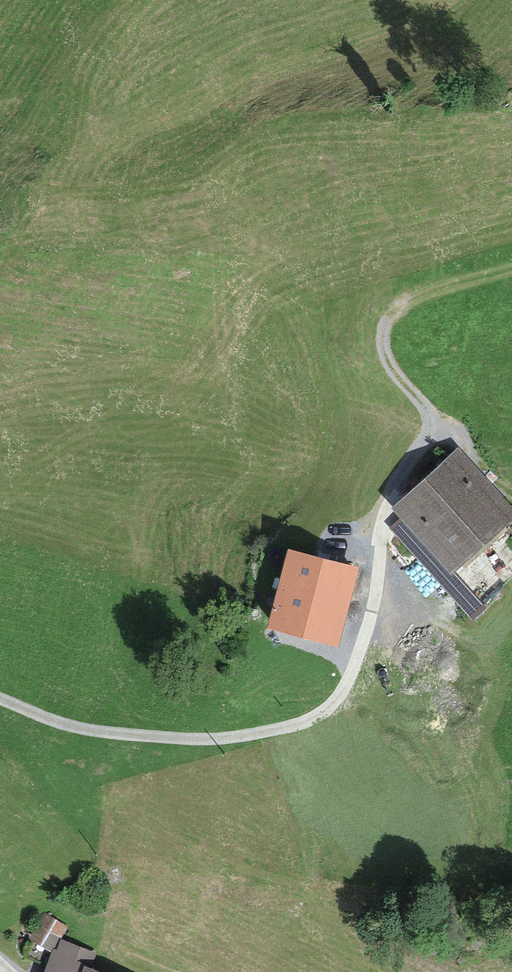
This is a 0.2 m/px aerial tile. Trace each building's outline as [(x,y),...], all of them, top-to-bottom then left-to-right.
[(459,448),(397,502),(448,561),(510,507),(459,448)] [(62,941),(50,971),(85,971),(86,969),(93,952),(62,941)]
